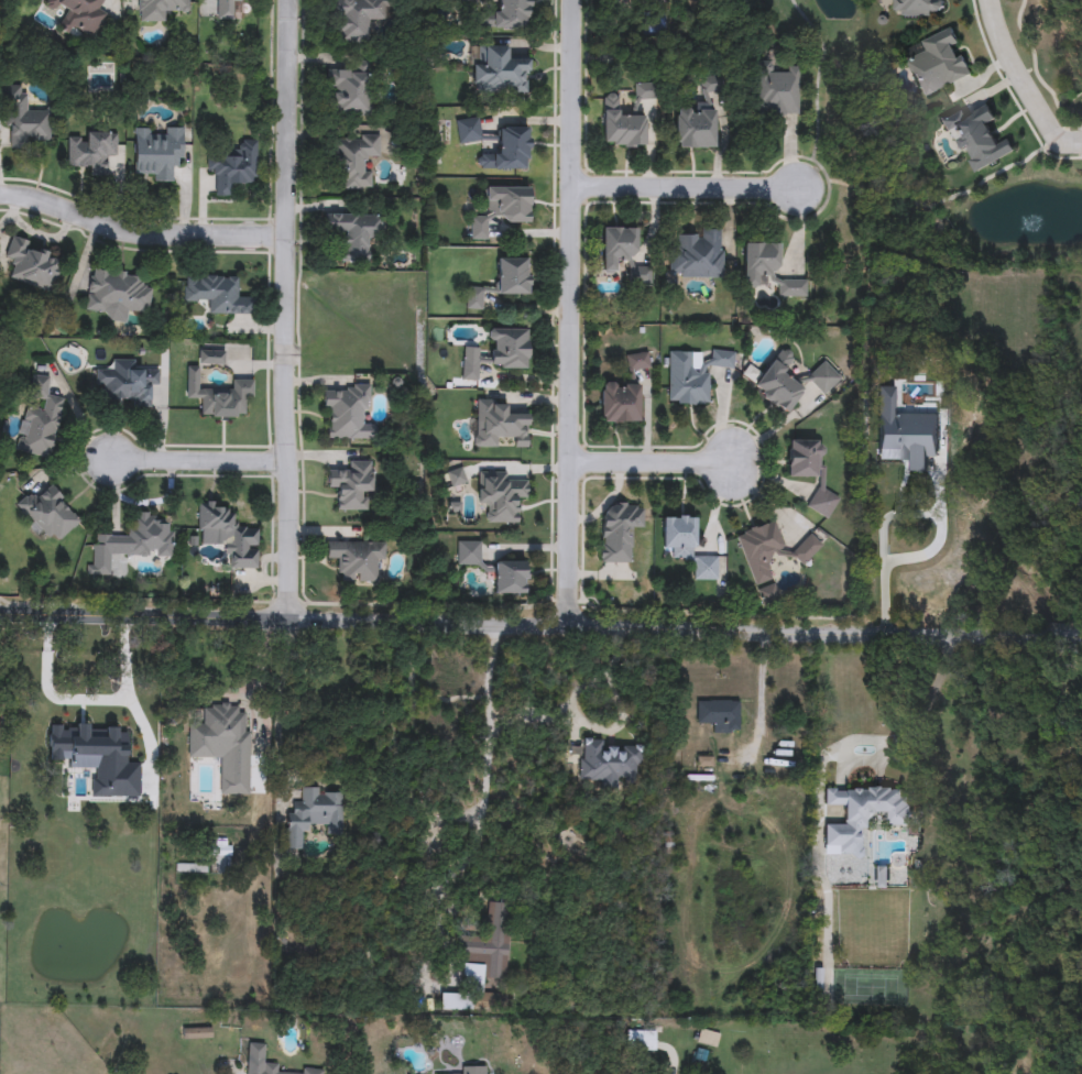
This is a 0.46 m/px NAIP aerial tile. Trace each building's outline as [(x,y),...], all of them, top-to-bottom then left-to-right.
[(56,6),(58,0),(105,0),(94,36),(61,26),(66,8),(56,6)] [(138,22),(138,0),(184,0),(184,11),(166,11),(166,23),(138,22)] [(216,20),(216,0),(237,0),(237,20),(216,20)] [(329,17),(330,0),(384,0),(383,20),(370,20),(370,43),(338,42),(339,17),(329,17)] [(494,29),(493,0),(528,0),(528,29),(494,29)] [(895,15),(895,0),(943,0),(943,15),(895,15)] [(901,50),(952,28),(972,75),(921,97),(901,50)] [(506,46),(506,57),(528,58),(527,94),(472,94),(472,65),(482,65),(482,46),(506,46)] [(798,116),(755,114),(756,61),(774,62),(773,72),(787,72),(787,66),(799,67),(798,116)] [(351,70),(351,62),(372,62),(371,117),(329,117),(329,70),(351,70)] [(634,99),(634,83),(654,83),(654,99),(634,99)] [(25,86),(26,109),(51,109),(51,142),(4,142),(4,86),(25,86)] [(644,146),(602,145),(602,95),(621,95),(621,114),(644,114),(644,146)] [(676,147),(677,105),(715,106),(714,147),(676,147)] [(941,119),(961,110),(964,117),(990,106),(995,120),(988,123),(997,144),(1009,140),(1015,153),(973,172),(964,151),(957,154),(941,119)] [(482,141),(458,145),(455,121),(479,117),(482,141)] [(134,128),(183,128),(183,167),(172,167),(172,180),(134,180),(134,128)] [(528,169),(479,169),(479,154),(496,154),(496,128),(528,128),(528,169)] [(116,132),(117,155),(105,155),(105,176),(90,176),(90,165),(68,166),(67,133),(116,132)] [(335,135),(379,135),(379,157),(368,157),(368,188),(335,189),(335,135)] [(255,185),(231,185),(231,197),(215,197),(215,175),(207,175),(207,153),(239,152),(239,141),(255,141),(255,185)] [(529,187),(529,222),(489,222),(488,240),(470,240),(470,216),(484,217),(484,186),(529,187)] [(381,238),(370,238),(370,263),(341,263),(341,238),(325,238),(325,213),(381,215),(381,238)] [(636,227),(636,260),(613,260),(613,271),(602,271),(602,227),(636,227)] [(722,277),(669,278),(669,238),(700,238),(700,229),(722,229),(722,277)] [(51,293),(8,280),(14,260),(4,257),(11,235),(33,243),(31,246),(63,257),(51,293)] [(743,285),(744,242),(779,243),(778,280),(807,280),(806,298),(777,297),(777,286),(743,285)] [(467,287),(495,287),(496,257),(527,259),(527,295),(482,295),(482,309),(467,309),(467,287)] [(653,272),(649,285),(626,280),(630,266),(653,272)] [(143,275),(141,287),(152,288),(147,317),(85,307),(91,267),(143,275)] [(183,300),(184,275),(239,276),(238,297),(251,298),(250,316),(207,315),(207,302),(183,300)] [(527,330),(526,370),(480,368),(479,381),(461,381),(462,348),(488,349),(489,328),(527,330)] [(225,350),(225,364),(198,364),(198,350),(225,350)] [(667,405),(668,350),(700,351),(700,361),(711,361),(711,350),(734,351),(734,369),(709,369),(709,405),(667,405)] [(786,415),(762,398),(752,386),(761,374),(765,371),(775,355),(783,350),(794,358),(783,374),(796,383),(824,361),(839,379),(835,383),(823,394),(808,383),(786,415)] [(626,354),(647,352),(648,369),(627,371),(626,354)] [(147,404),(105,403),(106,384),(95,384),(95,371),(109,371),(110,359),(134,360),(134,371),(157,371),(157,385),(147,385),(147,404)] [(186,398),(186,366),(198,366),(198,388),(232,388),(232,379),(253,379),(252,398),(243,398),(243,418),(200,418),(201,398),(186,398)] [(17,452),(22,406),(39,408),(40,401),(30,398),(33,374),(50,376),(46,396),(61,397),(53,458),(17,452)] [(640,423),(600,423),(600,384),(640,384),(640,423)] [(375,439),(325,439),(324,386),(367,386),(367,426),(374,426),(375,439)] [(474,448),(474,399),(505,399),(504,413),(527,413),(527,448),(514,448),(514,437),(496,437),(496,448),(474,448)] [(870,456),(870,434),(893,434),(893,425),(911,425),(911,456),(870,456)] [(821,440),(821,478),(788,478),(788,440),(821,440)] [(363,511),(338,511),(338,486),(328,486),(328,471),(350,471),(350,461),(373,461),(373,495),(363,495),(363,511)] [(449,489),(442,474),(460,467),(467,482),(449,489)] [(527,500),(516,500),(516,523),(488,523),(488,502),(477,502),(478,471),(505,471),(505,482),(527,482),(527,500)] [(57,540),(53,534),(42,541),(14,506),(32,493),(36,498),(53,486),(80,523),(57,540)] [(839,498),(827,519),(806,507),(818,486),(839,498)] [(600,514),(609,514),(609,504),(643,504),(642,527),(632,527),(631,563),(600,562),(600,514)] [(223,568),(225,545),(198,544),(199,505),(236,506),(236,528),(259,529),(258,569),(223,568)] [(110,556),(109,577),(87,577),(87,566),(92,566),(94,535),(129,536),(130,512),(152,513),(152,524),(174,524),(173,558),(110,556)] [(695,556),(717,556),(717,580),(693,580),(693,561),(671,560),(671,552),(663,552),(663,516),(696,517),(695,556)] [(774,580),(752,587),(736,533),(775,520),(784,549),(766,555),(774,580)] [(789,554),(809,534),(822,546),(801,566),(789,554)] [(326,560),(326,540),(384,540),(384,562),(373,562),(373,582),(337,582),(337,560),(326,560)] [(480,540),(480,567),(457,567),(457,540),(480,540)] [(525,594),(492,594),(492,561),(525,561),(525,594)] [(779,599),(762,605),(756,589),(775,583),(779,599)] [(1069,687),(1081,686),(1081,697),(1070,699),(1069,687)] [(739,733),(709,733),(709,723),(697,723),(697,701),(739,701),(739,733)] [(127,737),(127,704),(77,704),(77,737),(127,737)] [(249,714),(249,758),(229,758),(229,745),(188,745),(188,724),(201,724),(201,704),(238,704),(238,714),(249,714)] [(53,713),(32,713),(32,739),(53,739),(53,713)] [(580,780),(580,738),(603,739),(603,747),(640,747),(640,787),(600,787),(600,780),(580,780)] [(712,756),(712,780),(697,780),(697,756),(712,756)] [(826,787),(911,789),(911,826),(888,825),(889,814),(865,813),(864,857),(837,857),(837,846),(824,845),(824,824),(844,824),(844,807),(824,806),(826,787)] [(342,834),(327,834),(327,825),(307,825),(307,850),(286,848),(286,810),(298,810),(299,788),(332,788),(332,797),(343,797),(342,834)] [(231,841),(231,874),(210,874),(210,841),(231,841)] [(887,867),(887,887),(876,887),(876,867),(887,867)] [(459,979),(460,935),(485,935),(485,902),(512,903),(510,980),(459,979)] [(441,1010),(441,994),(470,994),(470,1010),(441,1010)] [(211,1039),(183,1039),(183,1027),(211,1027),(211,1039)] [(323,1072),(322,1073),(245,1073),(247,1043),(265,1044),(265,1064),(278,1064),(278,1071),(323,1072)]
